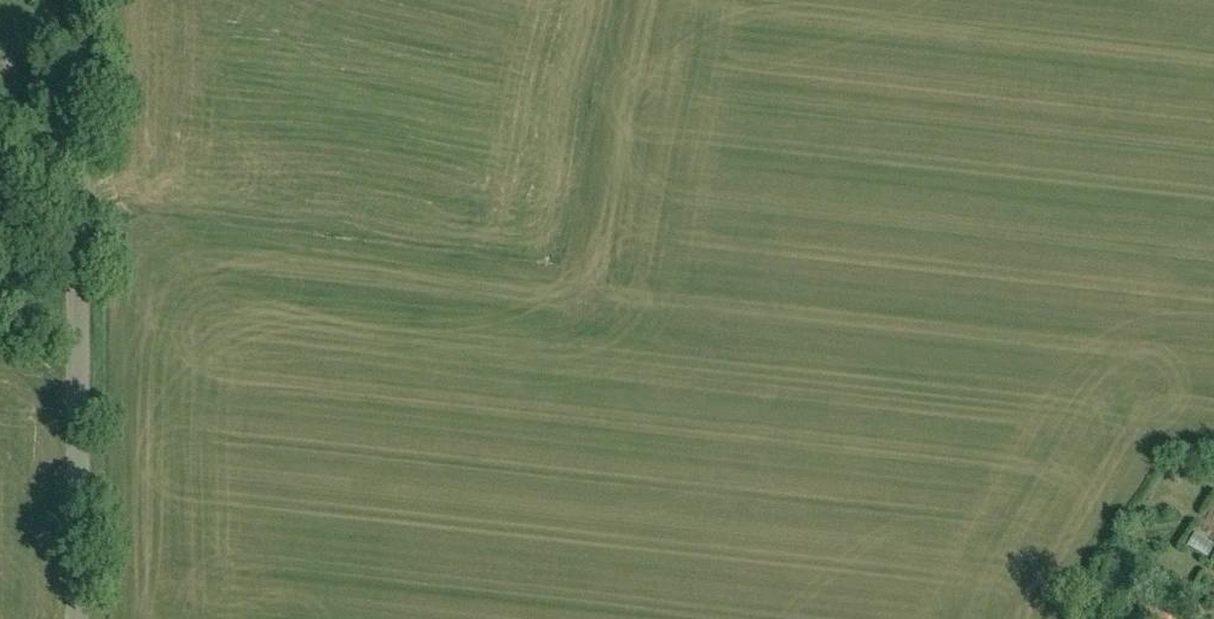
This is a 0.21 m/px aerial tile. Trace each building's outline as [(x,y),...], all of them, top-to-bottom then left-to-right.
[(1164,604),(1151,618),(1181,618),(1164,604)]
